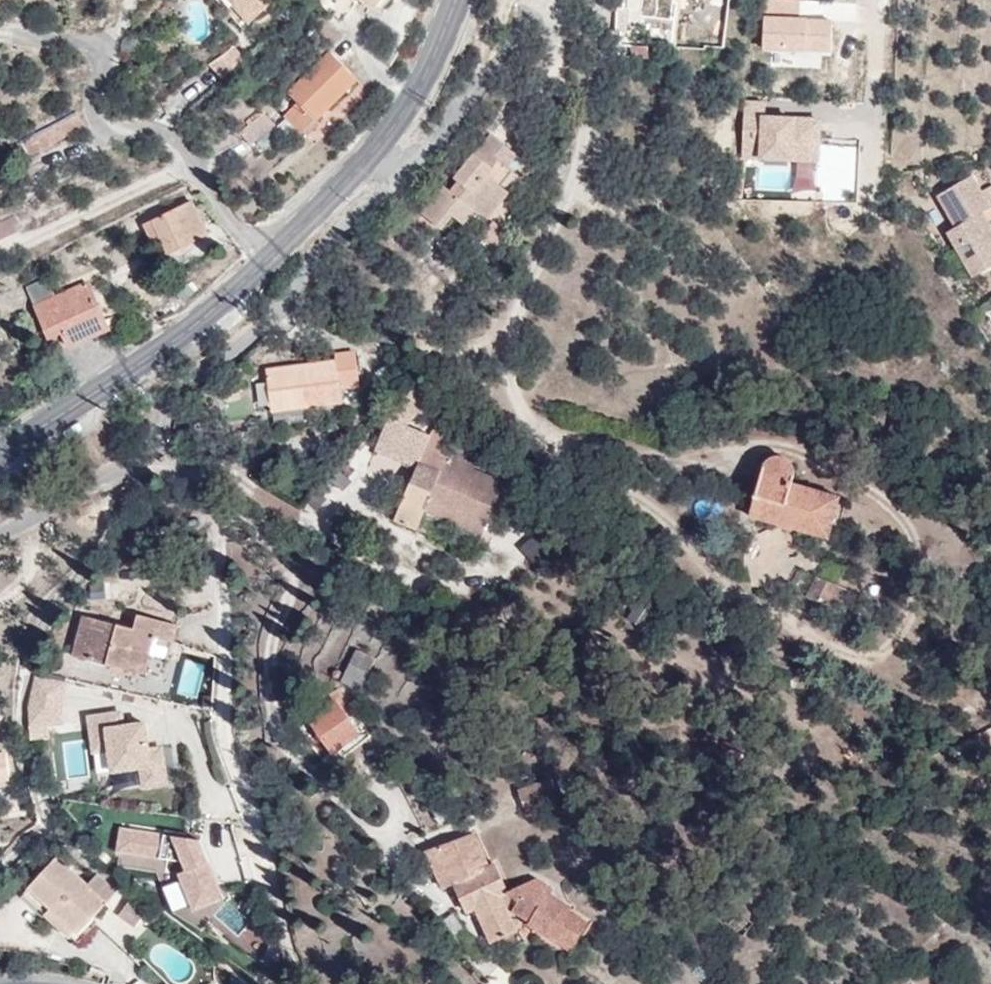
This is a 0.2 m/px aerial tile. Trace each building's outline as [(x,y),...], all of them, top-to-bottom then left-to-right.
[(234,3),(251,22),(275,0),(237,0),(234,3)] [(382,0),(364,0),(375,9),(382,0)] [(763,54),(831,53),(830,0),(763,0),(763,54)] [(646,56),(646,44),(628,44),(628,55),(646,56)] [(217,72),(241,55),(233,45),(209,64),(217,72)] [(286,114),(304,131),(317,119),(358,79),(332,51),(289,92),(300,102),(286,114)] [(244,58),(241,55),(217,72),(221,77),(244,58)] [(85,128),(77,112),(20,142),(28,157),(85,128)] [(275,124),(265,112),(241,132),(250,143),(275,124)] [(317,119),(304,131),(310,136),(322,124),(317,119)] [(518,152),(494,134),(478,154),(476,153),(457,178),(461,182),(453,192),(447,187),(426,214),(443,228),(453,215),(464,223),(475,210),(488,219),(509,191),(503,185),(514,169),(509,164),(518,152)] [(451,146),(447,150),(454,154),(463,139),(456,135),(451,146)] [(985,214),(990,211),(990,187),(983,192),(973,176),(939,196),(958,229),(950,234),(976,278),(990,269),(990,225),(984,229),(977,219),(985,214)] [(209,234),(193,201),(146,225),(154,241),(163,237),(171,253),(209,234)] [(985,214),(977,219),(984,229),(990,225),(985,214)] [(21,229),(15,215),(0,223),(0,240),(21,229)] [(110,328),(89,283),(57,298),(47,277),(28,286),(52,338),(64,332),(71,346),(110,328)] [(360,386),(356,352),(336,355),(336,362),(267,371),(273,412),(343,404),(342,389),(360,386)] [(451,466),(453,460),(427,450),(421,464),(419,464),(396,521),(419,530),(431,499),(489,522),(500,496),(471,484),(474,476),(451,466)] [(751,517),(828,538),(841,495),(794,483),(797,468),(794,460),(788,456),(782,454),(773,456),(766,463),(751,517)] [(831,608),(840,584),(817,575),(808,598),(831,608)] [(852,589),(840,584),(831,608),(842,612),(852,589)] [(171,642),(175,626),(138,617),(134,631),(85,618),(74,656),(146,675),(156,638),(171,642)] [(361,690),(377,658),(361,650),(345,682),(361,690)] [(24,724),(59,730),(68,681),(34,675),(24,724)] [(334,752),(361,735),(349,719),(357,713),(340,688),(331,695),(336,702),(311,720),(334,752)] [(122,710),(85,715),(91,754),(108,752),(111,776),(138,773),(140,790),(171,786),(165,745),(149,747),(146,721),(124,724),(122,710)] [(552,777),(519,788),(528,812),(561,800),(552,777)] [(157,871),(163,833),(120,827),(115,865),(157,871)] [(162,886),(175,919),(224,900),(197,830),(161,844),(168,861),(178,857),(186,877),(162,886)] [(570,910),(571,908),(565,908),(562,901),(550,894),(531,883),(510,893),(497,864),(491,867),(475,833),(426,849),(443,888),(455,883),(469,911),(476,908),(494,941),(519,930),(511,913),(516,911),(533,921),(532,923),(572,949),(589,921),(570,910)] [(57,858),(30,888),(80,934),(93,920),(97,923),(128,951),(148,927),(140,921),(136,926),(120,914),(124,908),(112,897),(107,903),(88,885),(57,858)] [(98,874),(88,885),(107,903),(112,897),(116,891),(98,874)] [(538,880),(531,883),(550,894),(553,889),(538,880)] [(80,934),(30,888),(25,893),(57,922),(80,943),(97,923),(93,920),(80,934)] [(136,926),(140,921),(143,916),(147,910),(131,899),(124,908),(120,914),(136,926)] [(147,910),(143,916),(152,922),(156,915),(147,910)]
